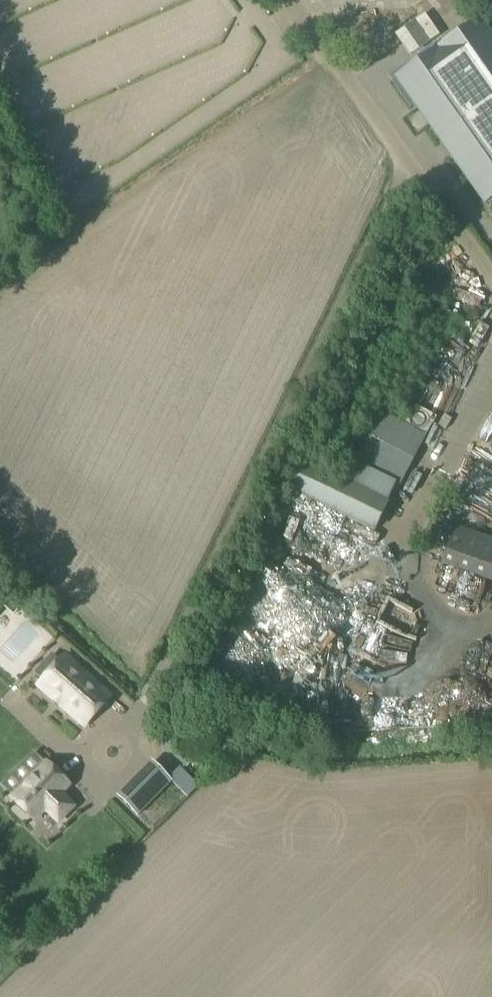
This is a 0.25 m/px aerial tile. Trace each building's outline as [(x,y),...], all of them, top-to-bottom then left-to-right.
[(394,42),(405,35),(381,0),(370,7),(394,42)] [(454,0),(436,0),(421,10),(441,41),(469,23),(454,0)] [(396,78),(484,203),(491,198),(491,41),(478,21),(396,78)] [(461,345),(469,350),(481,331),(473,326),(461,345)] [(428,419),(437,422),(446,401),(415,388),(402,417),(424,427),(428,419)] [(301,462),(287,490),(374,532),(386,506),(393,509),(394,507),(301,462)] [(482,521),(491,496),(491,483),(452,468),(438,505),(482,521)] [(441,565),(491,583),(491,541),(454,527),(441,565)] [(19,605),(11,598),(5,606),(13,612),(19,605)] [(67,653),(37,688),(83,728),(113,694),(67,653)] [(164,723),(151,738),(185,769),(198,755),(164,723)] [(9,796),(7,798),(13,804),(13,809),(23,818),(28,819),(33,824),(45,812),(56,823),(58,825),(78,806),(76,804),(64,793),(72,785),(46,759),(41,763),(9,796)] [(149,762),(115,797),(136,819),(171,783),(149,762)]
